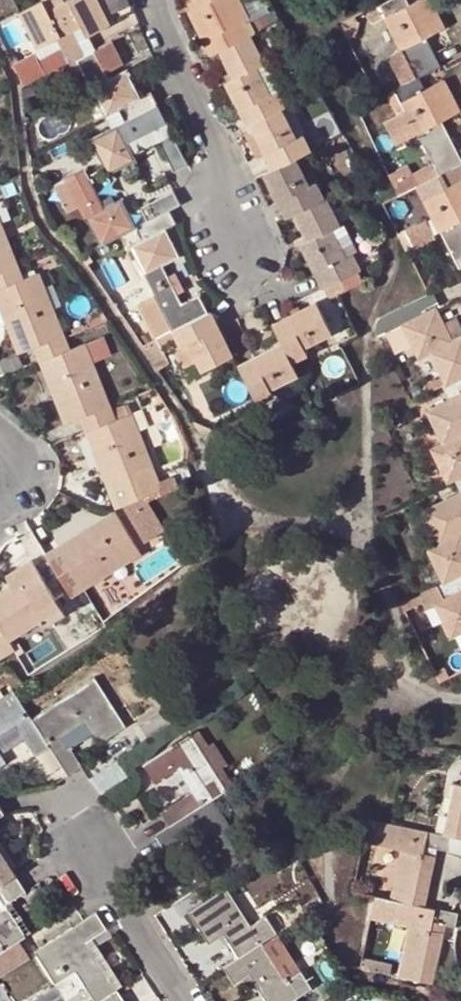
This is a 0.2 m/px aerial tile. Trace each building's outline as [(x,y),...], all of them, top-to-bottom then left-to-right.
[(72,30),(80,27),(85,35),(134,12),(132,4),(131,0),(69,0),(57,6),(54,0),(42,0),(17,13),(35,48),(57,38),(72,30)] [(197,8),(190,12),(212,56),(220,52),(249,38),(257,34),(241,0),(193,0),(197,8)] [(440,67),(426,37),(442,28),(428,0),(417,0),(409,4),(407,0),(390,0),(377,6),(366,12),(366,15),(367,17),(368,19),(370,21),(372,21),(374,21),(384,16),(400,49),(390,55),(389,60),(392,66),(399,69),(408,64),(416,79),(419,77),(440,67)] [(84,54),(72,30),(57,38),(63,49),(41,60),(47,73),(76,58),(84,54)] [(281,109),(285,107),(277,92),(269,96),(255,69),(262,65),(249,38),(220,52),(233,80),(227,83),(247,126),(252,124),(281,109)] [(122,65),(110,41),(95,49),(84,54),(76,58),(104,114),(116,108),(123,122),(156,106),(150,93),(139,98),(125,70),(109,78),(106,73),(122,65)] [(255,69),(269,96),(277,92),(282,89),(268,62),(262,65),(255,69)] [(418,135),(433,162),(440,176),(459,166),(460,165),(460,160),(442,121),(459,112),(443,81),(426,89),(419,77),(416,79),(386,95),(396,115),(385,121),(397,145),(418,135)] [(108,174),(137,159),(129,142),(165,123),(156,106),(123,122),(89,140),(103,167),(108,174)] [(302,135),(295,138),(281,109),(252,124),(273,169),(294,159),(310,150),(302,135)] [(174,171),(186,165),(181,154),(169,133),(158,139),(174,171)] [(273,169),(265,173),(288,217),(296,213),(324,199),(316,184),(309,187),(294,159),(273,169)] [(418,187),(440,176),(433,162),(412,172),(407,164),(387,174),(399,197),(418,187)] [(459,166),(440,176),(418,187),(421,193),(424,198),(421,200),(438,233),(441,231),(460,271),(460,170),(459,166)] [(84,169),(67,178),(81,205),(100,243),(134,227),(117,194),(101,202),(87,175),(84,169)] [(70,211),(81,205),(67,178),(56,184),(70,211)] [(387,211),(421,193),(418,187),(399,197),(384,205),(387,211)] [(168,210),(180,204),(173,192),(140,208),(146,221),(168,210)] [(302,246),(324,289),(340,281),(356,272),(360,270),(352,253),(346,256),(333,230),(338,227),(337,226),(324,199),(296,213),(310,242),(302,246)] [(177,294),(168,277),(162,265),(179,257),(164,228),(174,223),(168,210),(146,221),(134,227),(140,241),(129,246),(153,295),(172,331),(207,314),(197,295),(182,303),(177,294)] [(404,232),(413,250),(414,252),(439,239),(429,218),(403,231),(404,232)] [(333,230),(346,256),(352,253),(356,251),(343,224),(337,226),(338,227),(333,230)] [(0,227),(0,288),(20,280),(18,272),(15,265),(0,227)] [(399,234),(408,252),(413,250),(404,232),(399,234)] [(111,256),(104,245),(87,256),(93,266),(111,256)] [(27,261),(15,265),(18,272),(29,268),(27,261)] [(340,281),(324,289),(328,298),(337,294),(344,290),(361,282),(356,272),(340,281)] [(36,274),(20,280),(0,288),(0,300),(21,353),(37,347),(42,359),(67,349),(62,336),(36,274)] [(176,274),(168,277),(177,294),(184,291),(176,274)] [(448,386),(460,380),(460,334),(451,339),(436,309),(441,307),(433,292),(429,294),(376,321),(377,332),(378,334),(402,323),(403,325),(413,346),(420,359),(431,354),(443,378),(446,384),(448,386)] [(172,331),(153,295),(138,303),(156,339),(157,339),(172,331)] [(332,331),(317,301),(274,323),(283,342),(292,360),(306,353),(303,346),(332,331)] [(89,324),(105,317),(101,311),(86,318),(89,324)] [(198,361),(203,371),(233,356),(211,312),(207,314),(172,331),(157,339),(162,350),(179,342),(181,347),(189,343),(198,361)] [(395,355),(413,346),(403,325),(384,334),(395,355)] [(108,354),(101,336),(67,349),(42,359),(68,423),(82,418),(88,431),(113,421),(109,411),(108,407),(90,362),(108,354)] [(157,339),(156,339),(143,345),(155,362),(166,357),(162,350),(157,339)] [(283,342),(255,356),(237,364),(256,402),(274,394),(270,387),(299,373),(292,360),(283,342)] [(181,369),(198,361),(189,343),(181,347),(173,351),(181,369)] [(446,384),(443,378),(429,385),(432,391),(446,384)] [(433,449),(450,483),(455,481),(460,478),(460,380),(448,386),(444,389),(448,400),(428,410),(444,444),(433,449)] [(109,411),(113,421),(88,431),(119,508),(145,497),(159,491),(156,482),(125,405),(109,411)] [(169,477),(156,482),(159,491),(160,494),(173,489),(169,477)] [(429,548),(445,582),(460,574),(460,534),(460,533),(460,478),(455,481),(460,492),(424,509),(440,542),(429,548)] [(69,593),(82,586),(138,551),(115,515),(59,550),(65,560),(53,567),(69,593)] [(33,557),(13,569),(19,578),(12,582),(0,590),(0,655),(12,648),(8,641),(40,621),(44,627),(68,612),(33,557)] [(12,582),(19,578),(13,569),(6,573),(12,582)] [(422,593),(426,602),(428,606),(436,601),(453,637),(460,633),(460,574),(445,582),(422,593)] [(426,602),(422,593),(418,595),(402,603),(407,611),(426,602)] [(440,683),(452,677),(447,666),(435,671),(440,683)] [(123,727),(93,679),(31,718),(48,747),(66,776),(81,767),(60,736),(84,721),(99,744),(123,727)] [(14,690),(12,690),(0,698),(0,735),(15,726),(34,756),(48,747),(31,718),(14,690)] [(141,725),(150,738),(172,724),(163,710),(141,725)] [(193,794),(163,814),(171,827),(212,800),(227,791),(190,736),(143,765),(159,791),(182,776),(193,794)] [(10,756),(0,741),(0,763),(10,756)] [(460,838),(460,785),(454,785),(443,834),(451,836),(460,838)] [(200,886),(248,856),(212,800),(171,827),(156,837),(164,850),(195,830),(211,853),(189,868),(200,886)] [(391,899),(427,906),(439,848),(448,850),(451,836),(443,834),(393,824),(368,819),(363,841),(401,849),(391,899)] [(14,874),(0,853),(0,883),(14,874)] [(4,948),(24,935),(4,904),(24,891),(14,874),(0,883),(0,941),(4,948)] [(265,918),(251,926),(226,888),(204,902),(194,889),(171,905),(182,921),(190,916),(209,945),(223,935),(239,958),(262,943),(276,934),(265,918)] [(455,927),(458,913),(451,911),(427,906),(391,899),(376,896),(371,919),(408,927),(399,977),(432,984),(445,925),(455,927)] [(89,950),(85,943),(105,930),(95,914),(35,952),(66,1000),(86,987),(95,1000),(99,1000),(115,991),(89,950)] [(105,930),(85,943),(89,950),(109,937),(105,930)] [(286,981),(300,972),(276,934),(262,943),(286,981)] [(372,959),(375,943),(367,941),(361,969),(389,975),(392,963),(372,959)] [(0,954),(0,974),(27,957),(18,943),(0,954)] [(300,972),(286,981),(262,943),(239,958),(224,968),(234,984),(249,975),(266,1000),(292,1000),(311,989),(300,972)] [(416,1000),(422,1000),(428,1000),(430,995),(431,989),(419,986),(416,1000)] [(115,991),(99,1000),(122,1000),(115,991)]
